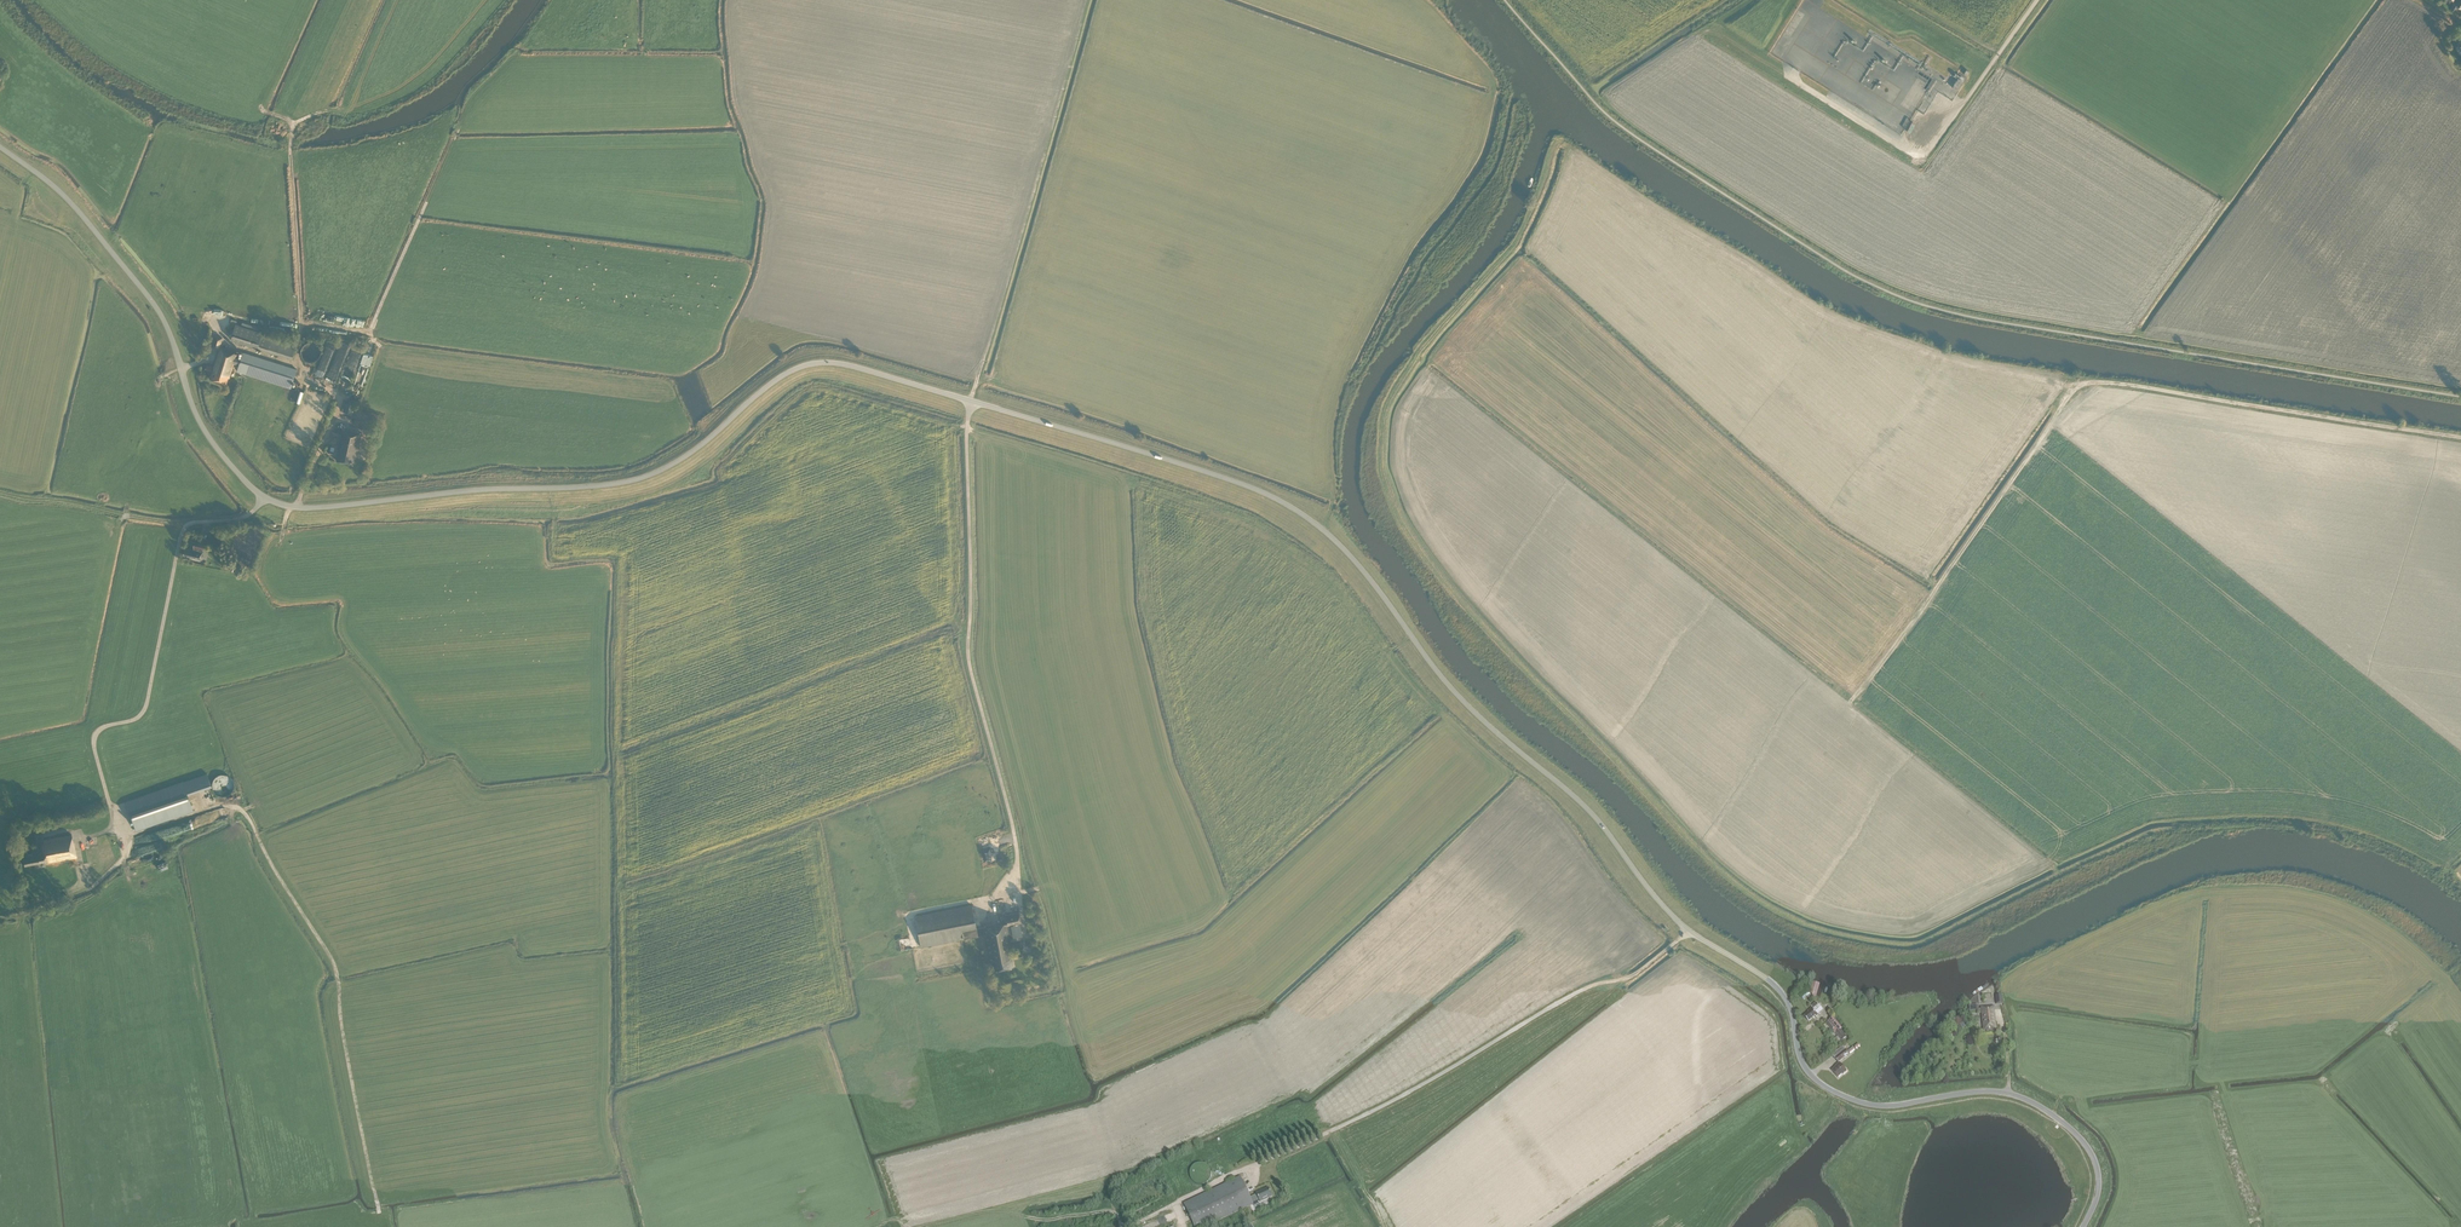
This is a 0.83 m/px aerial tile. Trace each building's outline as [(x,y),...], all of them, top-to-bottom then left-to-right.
[(2451,8),(2454,10),(2457,5),(2460,7),(2460,0),(2456,0),(2451,8)] [(2451,40),(2455,47),(2459,45),(2460,48),(2460,37),(2460,35),(2451,40)] [(1958,78),(1952,88),(1957,90),(1963,81),(1958,78)] [(297,343),(262,332),(236,324),(231,339),(257,348),(292,359),(297,343)] [(207,368),(212,370),(210,376),(212,376),(211,379),(226,384),(229,377),(230,377),(234,363),(239,365),(237,371),(291,388),(297,369),(243,352),(241,358),(237,356),(238,351),(226,347),(225,348),(220,346),(223,338),(216,335),(212,346),(219,349),(213,367),(208,365),(207,368)] [(309,361),(311,362),(314,361),(316,360),(318,359),(320,357),(321,354),(321,352),(321,349),(320,347),(318,345),(316,343),(314,342),(311,342),(309,342),(306,343),(304,345),(303,347),(302,349),(301,352),(302,354),(303,357),(304,359),(306,360),(309,361)] [(356,373),(363,350),(353,347),(352,350),(339,345),(329,376),(333,378),(335,373),(342,375),(344,369),(356,373)] [(303,403),(307,391),(301,389),(297,401),(303,403)] [(345,401),(343,411),(349,412),(354,413),(356,404),(345,401)] [(342,428),(340,438),(336,453),(338,453),(336,460),(353,464),(355,457),(356,458),(362,433),(342,428)] [(184,549),(183,556),(190,557),(190,558),(201,561),(203,551),(201,551),(202,549),(205,549),(207,542),(195,540),(193,547),(195,547),(194,550),(190,548),(189,550),(184,549)] [(207,773),(126,802),(136,831),(193,811),(187,794),(211,786),(207,773)] [(45,863),(77,856),(73,840),(72,834),(44,840),(43,835),(36,836),(40,854),(38,855),(37,852),(23,855),(25,866),(45,861),(45,863)] [(75,866),(77,879),(88,877),(85,864),(75,866)] [(921,947),(985,934),(990,962),(991,962),(993,970),(1013,966),(1012,958),(1013,957),(1007,925),(1021,922),(1019,912),(1004,915),(1006,921),(990,924),(990,925),(984,926),(984,927),(976,928),(972,905),(915,916),(921,947)] [(1008,926),(1010,933),(1022,931),(1020,923),(1008,926)] [(1809,995),(1816,996),(1819,984),(1812,982),(1809,995)] [(1818,1014),(1820,1013),(1819,1012),(1822,1011),(1815,1003),(1810,1006),(1812,1008),(1807,1012),(1808,1013),(1804,1016),(1808,1021),(1812,1018),(1813,1019),(1817,1015),(1817,1014),(1818,1014)] [(1992,1007),(1981,1008),(1984,1029),(1986,1029),(1986,1030),(1986,1031),(1993,1030),(1992,1030),(1992,1029),(1995,1029),(1994,1018),(1995,1018),(1994,1014),(1993,1014),(1992,1007)] [(1839,1043),(1847,1037),(1838,1025),(1837,1026),(1832,1019),(1826,1023),(1825,1023),(1837,1036),(1835,1038),(1839,1043)] [(1832,1055),(1838,1063),(1848,1054),(1842,1046),(1832,1055)] [(1846,1071),(1839,1063),(1834,1066),(1835,1067),(1831,1070),(1837,1077),(1841,1074),(1842,1074),(1846,1071)] [(1195,1226),(1204,1226),(1253,1204),(1252,1202),(1259,1199),(1260,1202),(1272,1196),(1269,1188),(1260,1192),(1260,1191),(1256,1193),(1257,1195),(1250,1198),(1240,1176),(1183,1203),(1195,1226)]
